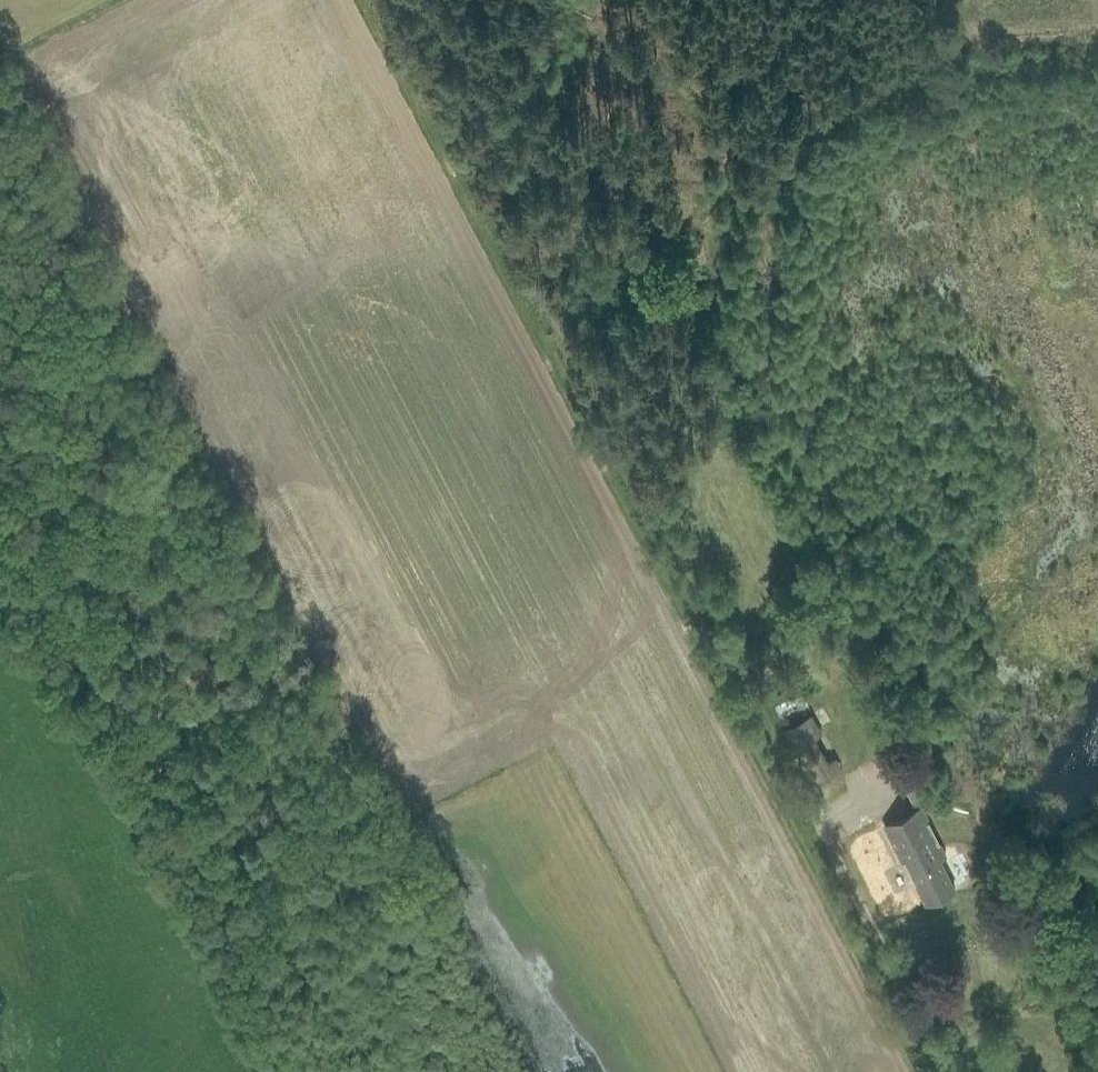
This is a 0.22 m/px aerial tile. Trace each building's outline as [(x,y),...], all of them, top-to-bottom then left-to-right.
[(823,735),(812,715),(783,731),(814,788),(843,771),(836,759),(828,763),(815,739),(823,735)] [(913,802),(921,799),(916,789),(930,782),(921,764),(895,777),(904,795),(909,793),(913,802)] [(927,904),(956,889),(940,860),(946,857),(922,811),(885,830),(904,865),(906,864),(927,904)]
